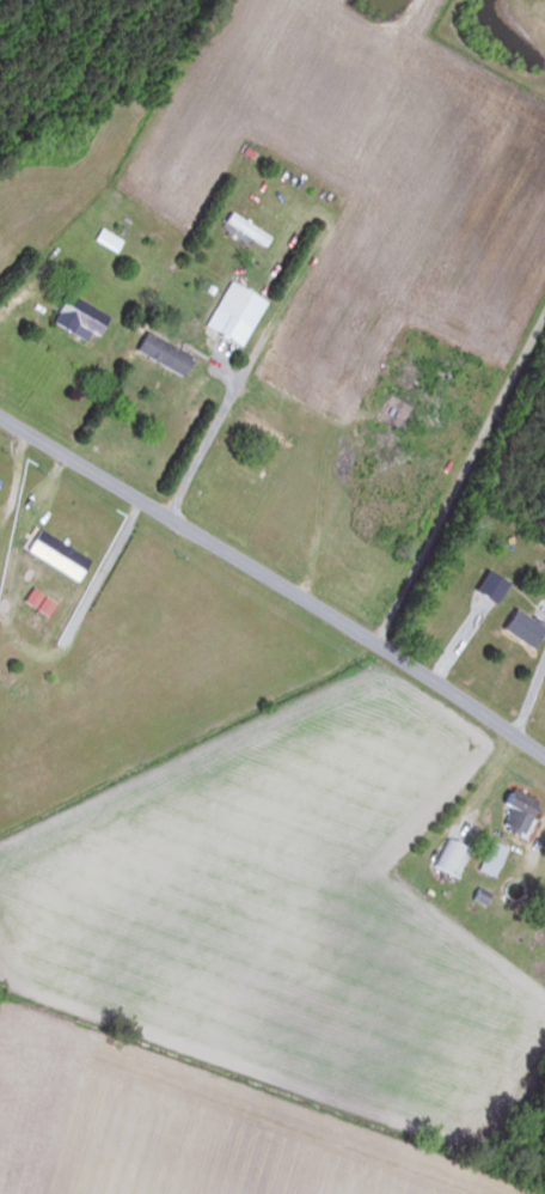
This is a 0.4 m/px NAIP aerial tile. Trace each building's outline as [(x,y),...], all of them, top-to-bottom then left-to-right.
[(235,230),(260,246),(265,237),(240,222),(235,230)] [(236,349),(263,304),(227,283),(200,328),(236,349)] [(82,342),(87,333),(94,337),(106,316),(63,292),(47,323),(82,342)] [(131,351),(178,378),(190,358),(142,330),(131,351)] [(22,553),(75,581),(87,559),(34,530),(22,553)] [(542,629),(512,608),(497,629),(527,650),(542,629)] [(507,808),(499,827),(518,836),(531,805),(502,792),(497,803),(507,808)] [(431,867),(454,878),(468,849),(444,838),(431,867)] [(490,876),(502,846),(487,840),(475,871),(490,876)] [(483,904),(486,894),(473,889),(469,899),(483,904)]
